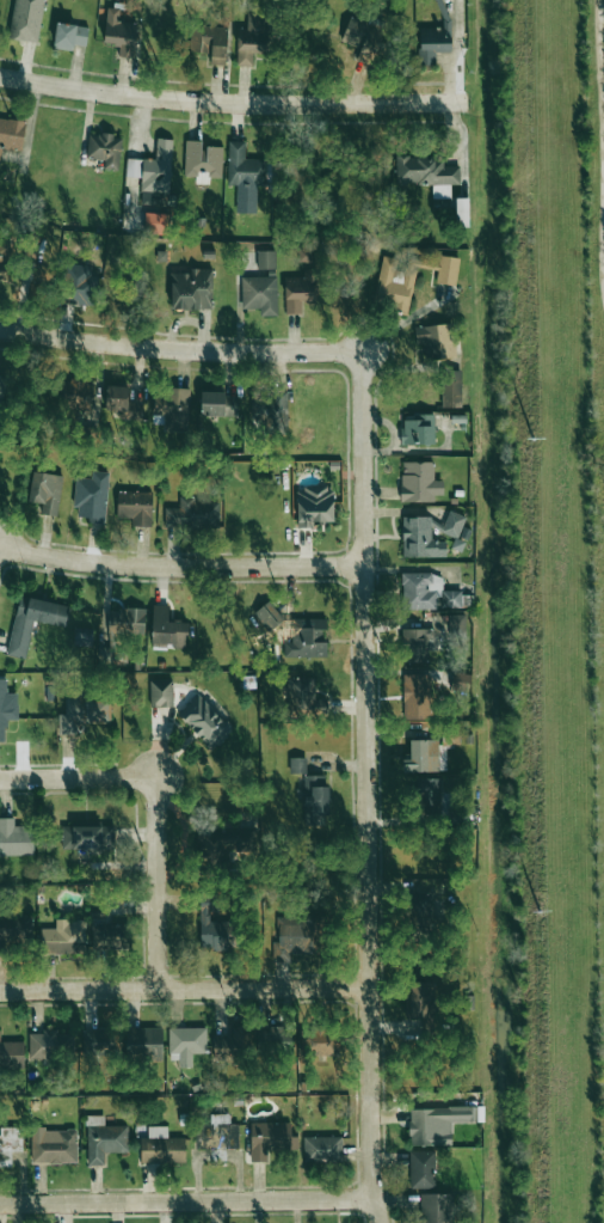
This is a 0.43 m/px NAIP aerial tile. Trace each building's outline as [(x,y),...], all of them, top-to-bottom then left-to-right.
[(39,42),(44,0),(14,0),(9,39),(39,42)] [(119,45),(118,56),(134,58),(137,23),(118,21),(119,8),(106,7),(103,44),(119,45)] [(237,65),(253,66),(254,53),(267,53),(267,14),(247,13),(247,29),(237,28),(237,65)] [(384,27),(349,17),(342,42),(361,47),(358,58),(374,63),(384,27)] [(89,27),(56,23),(53,48),(72,51),(73,45),(86,46),(89,27)] [(226,65),(227,27),(191,26),(190,52),(211,53),(210,65),(226,65)] [(434,65),(434,52),(451,52),(450,27),(419,28),(419,65),(434,65)] [(25,121),(0,118),(0,162),(1,149),(22,151),(25,121)] [(104,160),(103,168),(117,171),(123,138),(90,132),(85,157),(104,160)] [(172,139),(156,139),(155,160),(127,158),(126,177),(142,178),(140,199),(169,200),(172,139)] [(185,176),(198,177),(198,180),(221,180),(223,147),(201,146),(201,141),(186,141),(185,176)] [(460,166),(443,166),(443,157),(396,158),(397,185),(432,185),(432,198),(450,198),(450,184),(460,184),(460,166)] [(144,233),(167,234),(168,214),(144,213),(144,233)] [(7,280),(11,245),(0,244),(0,280),(7,280)] [(275,269),(275,250),(257,251),(257,269),(275,269)] [(416,267),(438,271),(436,283),(456,286),(460,258),(440,255),(439,262),(408,257),(405,272),(395,271),(397,259),(382,256),(375,304),(409,310),(416,267)] [(94,305),(95,277),(90,277),(91,265),(64,264),(63,304),(94,305)] [(212,271),(171,270),(170,309),(211,310),(212,271)] [(285,277),(285,314),(301,314),(301,301),(317,301),(316,270),(304,270),(304,277),(285,277)] [(277,277),(241,277),(242,309),(259,309),(260,316),(277,316),(277,277)] [(416,345),(424,344),(425,360),(455,357),(452,323),(414,327),(416,345)] [(442,407),(468,407),(467,386),(461,386),(461,370),(442,370),(442,407)] [(89,380),(67,381),(69,416),(90,416),(89,380)] [(141,420),(142,403),(128,402),(129,387),(106,386),(105,410),(122,410),(122,420),(141,420)] [(163,431),(188,432),(190,389),(166,388),(166,396),(153,396),(152,416),(164,417),(163,431)] [(201,393),(201,416),(237,417),(238,394),(201,393)] [(275,415),(272,399),(251,402),(253,418),(275,415)] [(434,413),(401,414),(402,445),(434,444),(434,413)] [(443,495),(443,480),(434,480),(434,462),(401,462),(401,502),(434,502),(434,495),(443,495)] [(28,501),(42,503),(40,514),(57,516),(63,476),(33,471),(28,501)] [(76,477),(74,516),(91,517),(90,522),(106,523),(108,472),(92,471),(91,478),(76,477)] [(334,525),(333,488),(296,489),(298,526),(334,525)] [(151,526),(152,492),(118,491),(117,519),(132,519),(132,526),(151,526)] [(219,502),(194,502),(194,497),(179,497),(179,508),(165,508),(165,528),(219,528),(219,502)] [(442,533),(456,537),(463,517),(449,512),(442,533)] [(446,557),(446,541),(430,541),(431,517),(403,516),(402,556),(446,557)] [(403,609),(436,609),(436,596),(442,596),(442,573),(402,574),(403,609)] [(441,607),(462,607),(462,591),(441,591),(441,607)] [(66,627),(70,606),(19,596),(8,655),(26,659),(33,620),(66,627)] [(284,620),(268,601),(253,614),(268,632),(284,620)] [(152,644),(174,644),(174,648),(186,649),(187,622),(168,622),(169,606),(153,605),(152,644)] [(109,621),(109,633),(144,634),(145,609),(119,608),(118,621),(109,621)] [(465,633),(466,615),(450,614),(450,632),(465,633)] [(327,619),(292,618),(292,642),(284,642),(284,656),(326,657),(327,619)] [(403,629),(403,662),(432,662),(432,629),(403,629)] [(74,646),(92,647),(92,633),(74,632),(74,646)] [(403,719),(428,719),(429,675),(404,674),(403,719)] [(287,678),(288,715),(327,714),(326,699),(314,699),(313,677),(287,678)] [(5,719),(18,719),(17,694),(7,694),(6,679),(0,679),(0,742),(6,742),(5,719)] [(149,680),(150,708),(173,707),(172,680),(149,680)] [(177,714),(212,751),(233,731),(199,694),(177,714)] [(65,699),(65,715),(59,715),(58,734),(82,735),(82,723),(108,723),(109,699),(65,699)] [(290,773),(306,773),(306,758),(290,758),(290,773)] [(304,824),(327,825),(328,776),(304,775),(304,796),(304,824)] [(440,779),(417,779),(417,803),(439,804),(440,779)] [(33,855),(33,826),(14,827),(14,818),(0,818),(0,856),(33,855)] [(114,848),(113,825),(61,827),(62,850),(114,848)] [(406,893),(402,926),(428,929),(432,896),(406,893)] [(200,896),(200,951),(229,951),(229,921),(210,921),(210,911),(218,911),(218,896),(200,896)] [(33,950),(32,916),(0,917),(0,951),(33,950)] [(320,917),(277,918),(278,941),(272,941),(273,962),(292,962),(292,954),(321,953),(320,917)] [(84,953),(84,920),(56,921),(56,928),(41,929),(41,954),(84,953)] [(120,924),(93,923),(92,949),(119,950),(120,924)] [(409,1018),(423,1019),(423,1032),(434,1032),(435,982),(409,982),(409,1018)] [(213,1036),(214,1059),(250,1058),(249,1026),(232,1027),(232,1035),(213,1036)] [(170,1027),(169,1060),(179,1061),(179,1068),(192,1068),(192,1053),(205,1054),(206,1028),(170,1027)] [(256,1029),(257,1053),(293,1052),(292,1027),(256,1029)] [(126,1059),(162,1060),(162,1028),(127,1028),(126,1059)] [(113,1029),(83,1031),(84,1057),(114,1055),(113,1029)] [(338,1029),(308,1029),(307,1055),(338,1055),(338,1029)] [(24,1042),(0,1041),(0,1031),(0,1068),(23,1068),(24,1042)] [(29,1058),(71,1057),(71,1031),(29,1032),(29,1058)] [(483,1107),(409,1108),(410,1146),(451,1145),(451,1123),(484,1122),(483,1107)] [(88,1166),(105,1165),(105,1153),(128,1152),(128,1125),(104,1126),(104,1115),(87,1115),(88,1166)] [(196,1148),(239,1147),(239,1124),(229,1124),(229,1115),(213,1115),(213,1125),(196,1125),(196,1148)] [(290,1122),(250,1123),(251,1162),(267,1162),(267,1150),(298,1150),(298,1136),(291,1136),(290,1122)] [(185,1163),(185,1138),(168,1138),(167,1126),(147,1126),(148,1138),(140,1138),(141,1164),(185,1163)] [(22,1127),(0,1127),(0,1161),(11,1161),(11,1151),(22,1151),(22,1127)] [(31,1138),(31,1163),(77,1163),(76,1130),(57,1130),(57,1137),(31,1138)] [(342,1137),(304,1137),(304,1161),(342,1161),(342,1137)] [(410,1189),(435,1188),(434,1151),(409,1152),(410,1189)] [(420,1195),(421,1222),(453,1222),(452,1193),(420,1195)]
